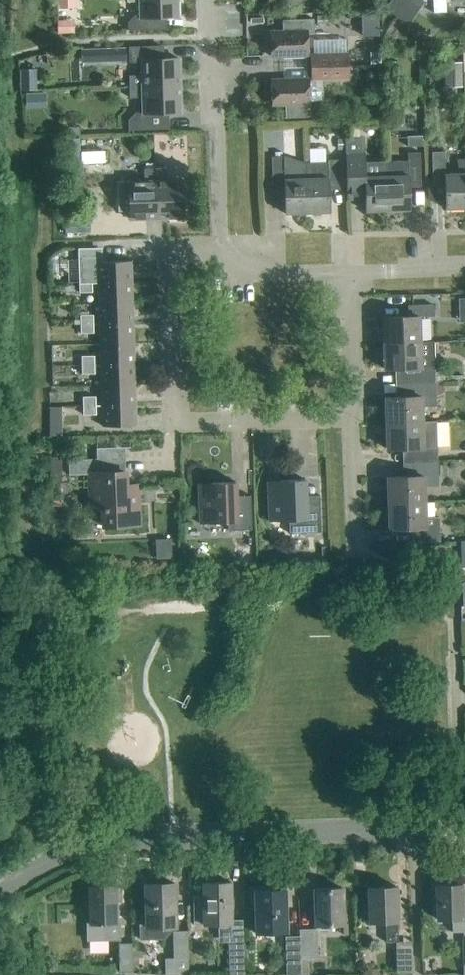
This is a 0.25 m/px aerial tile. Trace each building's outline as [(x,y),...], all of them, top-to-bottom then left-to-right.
[(75,9),(75,0),(60,0),(60,9),(75,9)] [(126,3),(139,2),(140,17),(134,17),(128,24),(128,31),(165,30),(165,18),(177,17),(176,0),(126,0),(126,3)] [(408,0),(391,0),(385,10),(396,17),(408,0)] [(396,17),(408,25),(424,3),(420,0),(408,0),(396,17)] [(445,0),(432,0),(433,13),(446,12),(445,0)] [(308,32),(308,21),(313,20),(313,19),(281,20),(281,22),(283,21),(283,32),(270,33),(270,57),(307,56),(307,32),(308,32)] [(58,34),(74,34),(74,21),(58,22),(58,34)] [(129,88),(179,86),(178,59),(158,59),(158,47),(101,49),(101,63),(141,62),(142,76),(128,76),(129,88)] [(379,52),(369,52),(369,65),(380,65),(379,52)] [(311,81),(349,80),(348,53),(310,54),(311,81)] [(446,88),(462,87),(461,63),(445,63),(446,88)] [(308,117),(308,104),(309,104),(308,80),(271,81),(272,105),(286,104),(286,117),(284,118),(284,119),(310,118),(310,117),(308,117)] [(179,86),(129,88),(129,98),(142,98),(143,113),(135,114),(128,121),(128,130),(128,131),(169,130),(168,113),(180,113),(179,86)] [(63,136),(79,135),(79,127),(62,128),(63,136)] [(422,137),(406,137),(406,147),(422,146),(422,137)] [(365,212),(387,211),(386,162),(377,162),(378,176),(364,177),(363,138),(345,139),(346,200),(365,199),(365,212)] [(79,139),(66,139),(67,164),(80,164),(79,139)] [(458,159),(458,174),(445,174),(444,152),(431,152),(432,186),(427,187),(428,201),(445,201),(445,209),(464,209),(464,159),(458,159)] [(386,162),(387,211),(409,210),(408,183),(420,183),(420,153),(407,153),(407,161),(386,162)] [(81,155),(82,167),(105,166),(104,154),(81,155)] [(307,214),(305,163),(283,156),(283,157),(271,157),(272,187),(284,187),(285,214),(307,214)] [(305,163),(307,214),(329,213),(328,185),(341,185),(341,160),(327,160),(327,163),(305,163)] [(154,169),(156,219),(183,218),(182,181),(166,181),(165,168),(154,169)] [(129,220),(156,219),(154,169),(143,169),(144,182),(129,182),(129,181),(117,182),(118,212),(129,212),(129,220)] [(65,233),(89,233),(89,220),(64,220),(65,233)] [(98,283),(131,282),(131,261),(101,262),(101,248),(78,249),(79,283),(98,283)] [(131,282),(98,283),(98,304),(132,302),(131,282)] [(99,324),(132,323),(132,302),(98,304),(99,324)] [(383,344),(419,343),(418,317),(433,317),(432,305),(408,306),(408,317),(383,318),(383,344)] [(80,325),(93,325),(93,316),(80,316),(80,325)] [(99,345),(133,344),(132,323),(99,324),(99,345)] [(93,325),(80,325),(80,334),(93,333),(93,325)] [(395,384),(435,382),(433,342),(419,343),(383,344),(384,370),(395,370),(395,384)] [(100,365),(134,364),(133,344),(99,345),(100,365)] [(81,366),(95,365),(94,356),(81,356),(81,366)] [(101,386),(134,385),(134,364),(100,365),(101,386)] [(95,365),(81,366),(82,375),(95,374),(95,365)] [(386,424),(422,423),(421,407),(436,407),(436,397),(443,397),(442,391),(457,390),(457,385),(442,385),(442,382),(435,382),(395,384),(396,398),(385,398),(386,424)] [(101,406),(135,405),(134,385),(101,386),(101,406)] [(94,397),(82,397),(83,406),(96,406),(95,397),(94,397)] [(135,405),(101,406),(102,427),(136,426),(135,405)] [(96,406),(83,406),(83,415),(96,415),(96,406)] [(63,435),(62,408),(49,408),(50,436),(63,435)] [(403,463),(437,462),(436,422),(422,423),(386,424),(387,450),(402,449),(403,463)] [(100,473),(100,459),(68,461),(69,476),(88,475),(90,509),(102,509),(102,527),(127,526),(139,525),(138,486),(126,486),(125,473),(100,473)] [(388,504),(424,503),(423,487),(438,486),(437,462),(403,463),(403,477),(387,477),(388,504)] [(306,497),(305,480),(280,481),(280,482),(267,482),(269,522),(288,521),(289,534),(321,533),(319,496),(306,497)] [(236,497),(236,483),(211,484),(211,485),(198,485),(200,524),(227,523),(228,531),(251,531),(250,496),(236,497)] [(424,503),(388,504),(389,529),(407,529),(408,543),(439,542),(439,518),(424,518),(424,503)] [(203,895),(192,895),(193,925),(203,925),(218,925),(218,937),(232,937),(231,921),(230,883),(202,883),(203,895)] [(140,941),(165,940),(164,928),(176,927),(174,884),(145,885),(146,924),(139,925),(140,941)] [(463,933),(463,920),(462,885),(435,886),(436,920),(452,920),(452,933),(463,933)] [(117,922),(116,886),(89,886),(89,923),(87,923),(87,941),(120,940),(119,922),(117,922)] [(396,887),(368,888),(369,923),(385,923),(386,943),(397,942),(397,922),(396,887)] [(315,926),(343,925),(342,889),(314,890),(315,926)] [(255,934),(286,933),(285,891),(254,891),(255,934)] [(299,937),(301,974),(308,974),(308,959),(317,959),(317,929),(299,929),(299,937)] [(187,931),(173,932),(173,959),(187,959),(187,931)] [(301,974),(299,937),(285,937),(286,974),(301,974)] [(228,943),(229,974),(244,974),(243,943),(228,943)] [(119,972),(132,972),(131,944),(118,944),(119,972)] [(412,947),(395,947),(396,973),(413,973),(412,947)]
